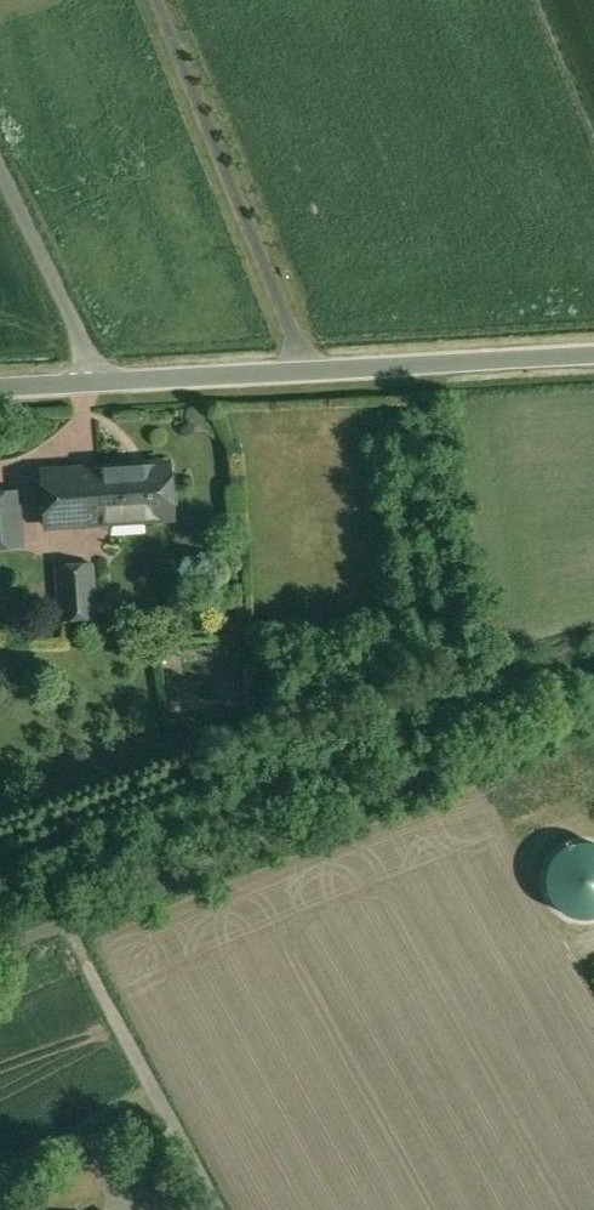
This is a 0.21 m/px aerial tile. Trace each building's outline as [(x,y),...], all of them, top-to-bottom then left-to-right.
[(169,464),(43,472),(47,525),(173,517),(169,464)] [(0,494),(0,546),(21,545),(17,492),(0,494)] [(91,565),(59,567),(63,618),(82,617),(81,602),(82,601),(91,601),(93,601),(91,565)]
